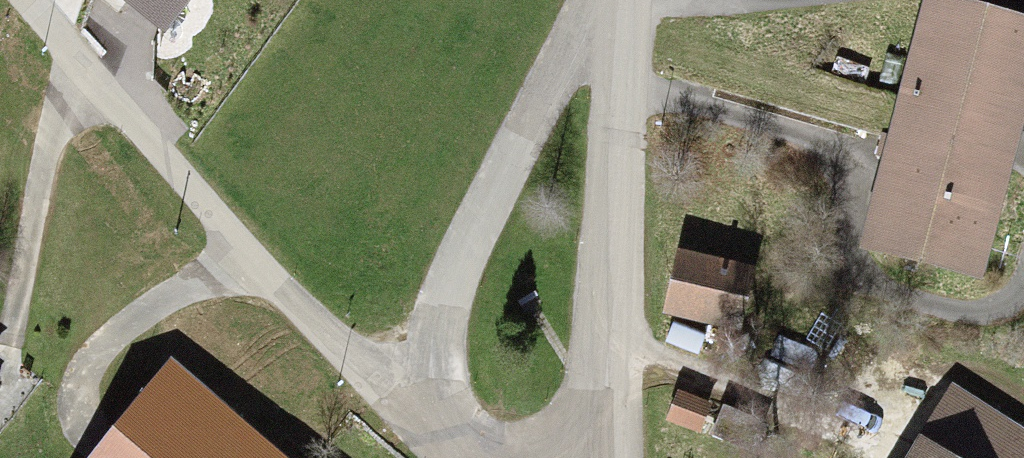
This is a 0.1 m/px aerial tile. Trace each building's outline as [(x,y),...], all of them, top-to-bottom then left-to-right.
[(857,242),(965,272),(1023,61),(1023,25),(935,0),(924,0),(857,242)] [(742,271),(666,254),(652,314),(728,331),(742,271)] [(159,364),(80,457),(271,457),(159,364)] [(657,428),(692,444),(708,408),(672,393),(657,428)] [(901,457),(934,457),(909,444),(901,457)]
